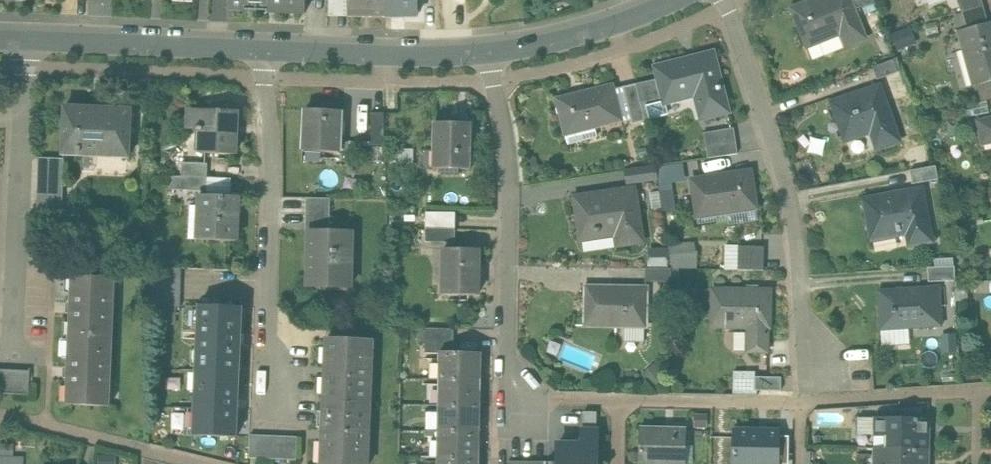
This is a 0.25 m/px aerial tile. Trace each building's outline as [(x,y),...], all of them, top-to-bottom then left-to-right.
[(229,8),(245,9),(246,3),(270,4),(270,0),(230,0),(229,8)] [(270,4),(269,10),(306,11),(307,0),(270,0),(270,4)] [(349,16),(387,16),(386,0),(349,0),(349,16)] [(387,16),(415,15),(415,0),(386,0),(387,16)] [(791,8),(807,47),(841,34),(846,47),(866,39),(850,0),(812,0),(791,8)] [(965,10),(982,6),(988,4),(986,0),(961,0),(965,10)] [(965,10),(961,11),(966,27),(987,21),(982,6),(965,10)] [(959,30),(976,85),(990,81),(990,20),(987,21),(966,27),(959,30)] [(715,50),(656,65),(659,77),(665,102),(667,101),(703,92),(708,115),(730,110),(715,50)] [(898,58),(875,66),(880,78),(902,70),(898,58)] [(659,77),(636,83),(642,106),(645,119),(670,113),(667,101),(665,102),(659,77)] [(636,83),(625,86),(630,109),(642,106),(636,83)] [(884,84),(835,101),(847,135),(875,126),(882,146),(903,139),(884,84)] [(614,85),(559,98),(567,133),(622,120),(614,85)] [(133,109),(64,105),(61,155),(130,159),(133,109)] [(642,106),(630,109),(633,122),(645,119),(642,106)] [(237,110),(190,107),(189,127),(196,128),(195,135),(202,135),(201,152),(235,153),(237,110)] [(342,109),(307,107),(304,149),(340,151),(342,109)] [(385,112),(373,112),(374,144),(386,144),(385,112)] [(980,118),(984,144),(990,143),(990,116),(980,118)] [(474,123),(436,123),(435,169),(474,169),(474,123)] [(735,127),(706,131),(708,145),(712,145),(712,143),(737,139),(735,127)] [(737,139),(712,143),(712,145),(714,157),(739,153),(737,139)] [(63,159),(40,159),(38,210),(61,211),(63,159)] [(208,162),(182,161),(182,176),(208,177),(208,162)] [(657,165),(629,169),(631,183),(659,179),(657,165)] [(936,165),(914,169),(916,180),(938,176),(936,165)] [(752,168),(689,177),(695,218),(758,209),(752,168)] [(208,177),(182,176),(181,188),(207,189),(208,177)] [(649,188),(651,209),(675,206),(672,185),(649,188)] [(925,186),(868,196),(874,233),(912,227),(914,241),(934,237),(925,186)] [(636,189),(579,199),(586,240),(585,235),(624,229),(626,244),(644,241),(636,189)] [(239,195),(200,194),(198,237),(237,238),(239,195)] [(332,198),(308,197),(308,221),(332,221),(332,198)] [(457,228),(428,228),(428,241),(457,242),(457,228)] [(353,230),(312,229),(310,284),(352,285),(353,230)] [(670,267),(696,266),(695,241),(669,242),(670,267)] [(767,245),(741,245),(741,269),(766,270),(767,245)] [(482,250),(447,249),(447,250),(451,250),(450,291),(446,291),(446,293),(481,294),(482,250)] [(953,279),(952,256),(928,257),(929,280),(953,279)] [(672,268),(649,268),(648,279),(672,280),(672,268)] [(116,278),(71,276),(68,337),(113,339),(116,278)] [(648,287),(589,285),(587,322),(647,324),(648,287)] [(941,285),(881,289),(883,327),(943,323),(941,285)] [(772,289),(714,288),(714,326),(751,327),(751,351),(769,351),(770,327),(772,327),(772,289)] [(243,305),(197,303),(195,368),(241,370),(243,305)] [(456,328),(426,328),(426,339),(455,339),(456,328)] [(113,339),(68,337),(65,405),(110,407),(113,339)] [(329,337),(326,401),(370,403),(373,339),(329,337)] [(455,339),(426,339),(426,351),(442,351),(455,351),(455,339)] [(455,351),(442,351),(442,362),(445,363),(445,376),(441,376),(441,377),(482,378),(482,352),(455,351)] [(241,370),(195,368),(192,436),(238,438),(241,370)] [(0,370),(0,393),(28,394),(29,371),(0,370)] [(783,376),(758,376),(757,394),(783,394),(783,376)] [(441,377),(441,388),(445,388),(444,401),(441,401),(441,403),(481,404),(482,378),(441,377)] [(323,463),(367,463),(370,403),(326,401),(323,463)] [(481,404),(441,404),(441,414),(444,414),(444,427),(440,427),(440,429),(481,430),(481,404)] [(932,419),(878,418),(877,435),(897,436),(897,447),(927,447),(932,447),(932,435),(928,435),(928,420),(932,420),(932,419)] [(559,463),(598,463),(599,428),(582,428),(582,444),(559,444),(559,463)] [(481,430),(440,429),(440,440),(444,441),(443,454),(440,454),(480,455),(481,430)] [(640,429),(640,463),(686,463),(687,429),(640,429)] [(733,430),(733,463),(780,463),(780,430),(733,430)] [(298,435),(251,433),(250,455),(296,458),(298,435)] [(877,447),(876,463),(931,463),(927,463),(927,447),(897,447),(877,447)] [(22,454),(0,454),(0,463),(22,463),(22,454)] [(440,454),(440,463),(480,463),(480,455),(440,454)]
